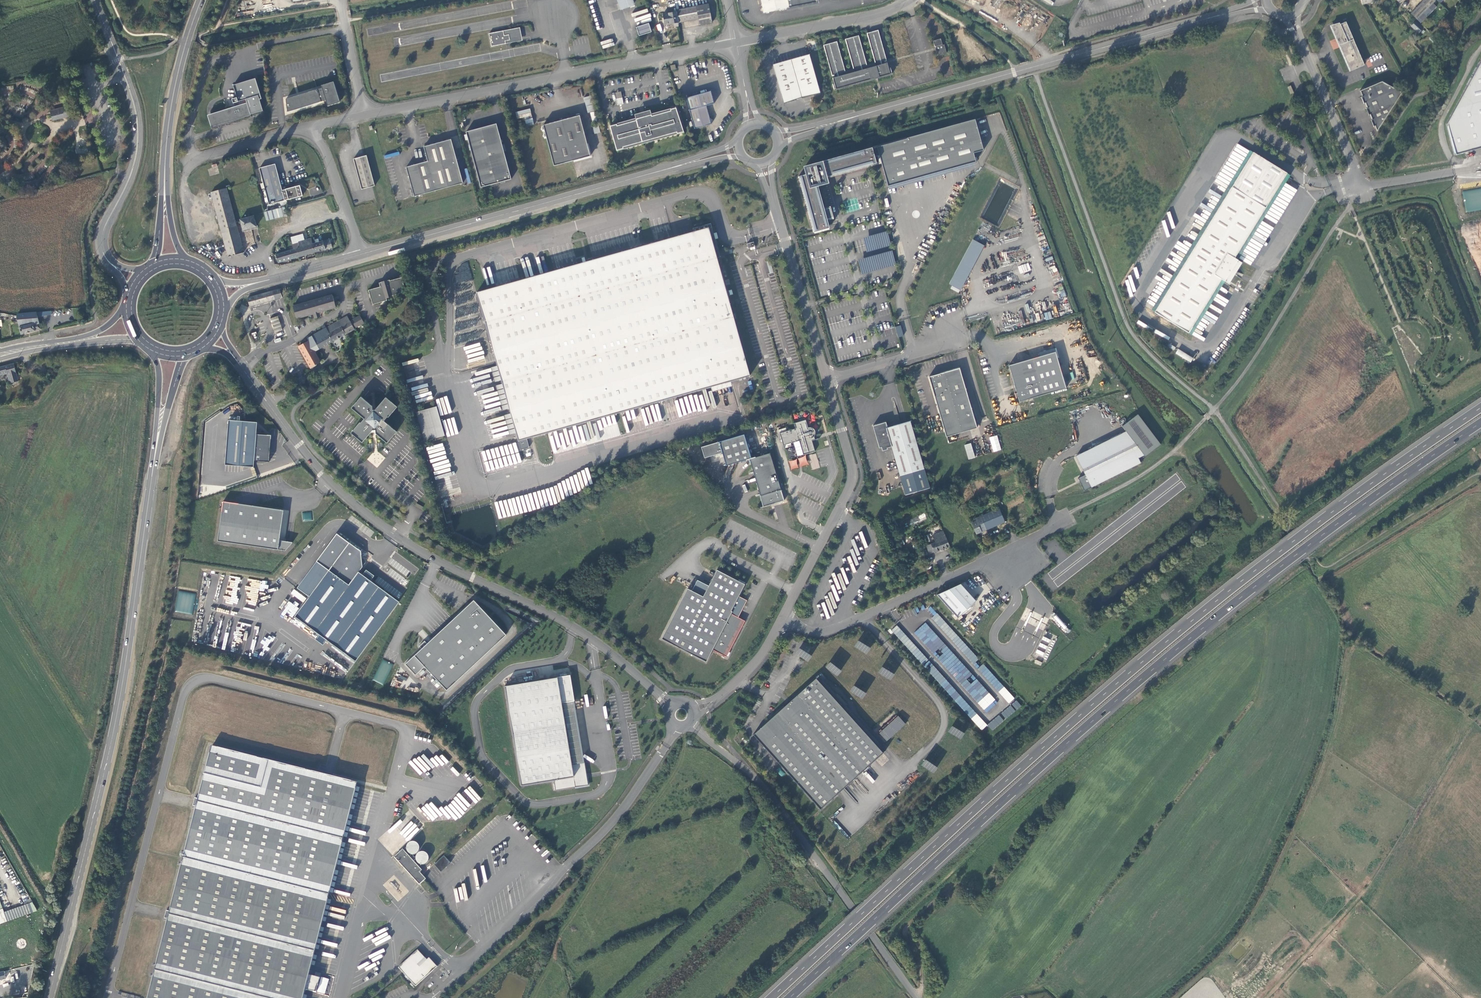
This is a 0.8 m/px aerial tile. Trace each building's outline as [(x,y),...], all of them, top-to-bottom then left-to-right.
[(623,10),(635,7),(632,0),(620,0),(623,10)] [(764,13),(817,3),(817,0),(762,0),(764,13)] [(1410,14),(1416,20),(1432,4),(1435,2),(1433,0),(1424,0),(1410,14)] [(1437,8),(1432,4),(1416,20),(1420,24),(1437,8)] [(678,11),(679,12),(680,24),(699,20),(701,28),(714,25),(710,5),(678,11)] [(666,26),(680,24),(679,12),(664,15),(666,26)] [(1364,65),(1345,22),(1332,28),(1351,71),(1364,65)] [(1415,22),(1411,26),(1418,33),(1422,29),(1415,22)] [(650,25),(638,29),(641,37),(653,33),(650,25)] [(521,29),(505,32),(506,37),(511,36),(512,41),(507,42),(507,45),(524,42),(521,29)] [(839,40),(825,44),(833,75),(835,74),(835,77),(833,77),(836,88),(875,79),(875,77),(877,77),(878,78),(892,74),(891,70),(890,70),(888,63),(886,64),(885,61),(888,60),(880,30),(869,33),(877,62),(868,64),(860,35),(847,39),(854,68),(847,70),(839,40)] [(505,32),(491,35),(492,41),(493,40),(494,42),(492,42),(493,48),(507,45),(507,42),(512,41),(511,36),(506,37),(505,32)] [(942,38),(934,40),(936,47),(938,46),(940,54),(943,54),(944,56),(946,55),(946,53),(948,52),(946,45),(944,45),(942,38)] [(811,56),(775,67),(785,105),(802,100),(822,95),(811,56)] [(1445,124),(1454,155),(1480,148),(1480,60),(1445,124)] [(1380,81),(1358,91),(1376,131),(1400,93),(1399,91),(1380,81)] [(340,103),(334,83),(321,86),(322,90),(318,91),(317,90),(289,99),(286,100),(287,113),(321,103),(321,102),(326,101),(328,107),(340,103)] [(621,91),(615,92),(617,105),(623,103),(621,91)] [(687,99),(695,130),(712,125),(714,121),(710,119),(707,107),(715,105),(712,92),(687,99)] [(584,97),(586,112),(594,111),(592,96),(584,97)] [(208,117),(211,129),(251,117),(247,105),(240,107),(237,98),(232,99),(235,109),(208,117)] [(49,110),(51,117),(63,114),(64,118),(68,117),(65,106),(49,110)] [(515,112),(517,119),(524,117),(526,126),(533,124),(530,109),(515,112)] [(678,135),(685,134),(682,123),(676,125),(674,118),(679,116),(677,110),(672,112),(672,113),(653,118),(653,117),(648,118),(647,115),(642,116),(642,120),(637,121),(638,122),(618,128),(618,126),(612,128),(613,134),(618,133),(619,140),(615,141),(618,152),(625,150),(624,149),(643,144),(644,145),(649,144),(649,142),(654,141),(654,142),(659,141),(659,139),(678,134),(678,135)] [(581,117),(545,127),(555,167),(592,158),(581,117)] [(880,162),(887,187),(976,162),(974,153),(983,150),(975,119),(907,138),(907,139),(873,148),(872,147),(817,163),(817,164),(810,166),(806,167),(808,174),(799,177),(810,218),(812,218),(815,230),(828,226),(826,219),(833,217),(830,207),(825,209),(818,184),(827,182),(825,177),(875,163),(873,157),(878,155),(880,162)] [(497,125),(466,133),(482,189),(512,180),(497,125)] [(457,161),(454,152),(452,153),(449,142),(430,147),(425,149),(429,164),(408,170),(415,196),(416,199),(461,186),(455,162),(457,161)] [(1249,153),(1154,312),(1188,333),(1221,279),(1229,284),(1242,263),(1234,258),(1285,174),(1249,153)] [(374,188),(366,157),(352,160),(361,191),(374,188)] [(464,185),(457,161),(455,162),(461,186),(464,185)] [(275,164),(259,168),(269,204),(285,200),(282,190),(275,164)] [(300,185),(282,190),(285,200),(302,195),(300,185)] [(219,222),(234,218),(226,188),(210,192),(219,222)] [(284,207),(264,212),(267,220),(286,215),(284,207)] [(253,216),(241,219),(243,230),(256,226),(253,216)] [(243,252),(234,218),(219,222),(228,256),(243,252)] [(712,241),(709,228),(712,227),(711,223),(693,228),(693,232),(476,292),(518,441),(750,376),(712,241)] [(278,262),(315,252),(313,243),(311,237),(291,242),(293,249),(276,254),(278,262)] [(313,243),(315,252),(332,246),(330,238),(313,243)] [(985,244),(972,239),(947,286),(959,291),(985,244)] [(861,273),(896,266),(892,251),(858,259),(861,273)] [(1018,266),(1020,274),(1031,270),(1028,263),(1018,266)] [(368,290),(373,305),(387,301),(386,298),(392,297),(392,296),(393,296),(406,292),(402,277),(390,281),(390,280),(379,283),(380,287),(368,290)] [(281,297),(279,289),(247,298),(249,306),(281,297)] [(332,295),(293,306),(297,319),(314,314),(313,311),(318,310),(319,313),(336,308),(332,295)] [(241,304),(238,311),(244,314),(248,307),(241,304)] [(38,315),(38,312),(17,314),(17,320),(20,333),(40,328),(38,315)] [(342,318),(312,335),(313,337),(320,348),(364,324),(359,315),(345,323),(342,318)] [(275,332),(282,329),(279,322),(277,316),(270,318),(272,324),(275,332)] [(320,348),(313,337),(307,340),(314,351),(320,348)] [(297,346),(310,367),(319,362),(314,351),(307,340),(297,346)] [(1019,402),(1066,388),(1055,352),(1054,348),(1042,352),(1044,355),(1008,366),(1012,377),(1016,393),(1014,393),(1016,398),(1018,397),(1019,402)] [(1188,355),(1178,349),(1175,353),(1185,359),(1188,355)] [(0,367),(0,374),(8,372),(9,383),(18,381),(13,363),(0,367)] [(942,425),(946,437),(976,428),(959,368),(957,368),(928,377),(942,425)] [(397,407),(386,397),(376,409),(373,410),(372,406),(361,397),(351,408),(364,419),(360,423),(360,422),(351,433),(362,442),(373,430),(375,430),(376,433),(387,443),(397,432),(384,421),(387,417),(388,417),(397,407)] [(416,412),(422,432),(442,427),(436,406),(416,412)] [(1138,457),(1143,455),(1144,456),(1160,444),(1137,414),(1121,426),(1125,432),(1076,456),(1085,474),(1078,478),(1084,490),(1140,462),(1138,457)] [(794,422),(795,427),(779,432),(784,445),(799,440),(804,454),(815,451),(812,439),(815,438),(814,435),(815,432),(815,430),(815,427),(811,425),(807,426),(805,419),(794,422)] [(900,475),(924,469),(910,419),(886,426),(891,444),(900,475)] [(891,444),(886,426),(885,420),(872,424),(879,447),(882,446),(884,450),(888,449),(887,446),(891,444)] [(229,421),(226,465),(253,467),(253,461),(255,435),(256,423),(229,421)] [(442,427),(422,432),(424,441),(445,435),(442,427)] [(569,441),(572,447),(594,437),(591,431),(584,435),(581,429),(578,430),(577,427),(567,431),(571,440),(569,441)] [(271,436),(255,435),(253,461),(269,462),(271,436)] [(763,507),(784,501),(778,482),(769,453),(755,458),(755,457),(751,458),(744,435),(701,448),(704,458),(722,453),(726,466),(746,460),(749,459),(760,496),(763,507)] [(989,437),(993,452),(1001,450),(997,435),(989,437)] [(516,442),(481,451),(486,472),(521,463),(516,442)] [(970,443),(964,445),(969,459),(975,458),(970,443)] [(813,469),(819,468),(816,453),(809,455),(813,469)] [(499,518),(539,510),(536,493),(495,501),(499,518)] [(217,541),(278,550),(279,540),(284,510),(223,501),(217,541)] [(976,522),(980,533),(1004,522),(998,508),(985,514),(982,507),(976,509),(979,516),(977,517),(976,522)] [(303,522),(313,521),(312,511),(302,512),(303,522)] [(971,524),(976,535),(980,533),(976,522),(971,524)] [(946,537),(942,529),(931,533),(934,541),(946,537)] [(356,661),(399,601),(359,572),(362,568),(360,551),(337,534),(296,587),(308,596),(294,616),(356,661)] [(946,537),(934,541),(930,543),(933,552),(949,546),(947,540),(946,537)] [(279,540),(278,550),(286,551),(292,542),(279,540)] [(930,543),(925,546),(928,554),(933,552),(930,543)] [(745,584),(717,570),(703,596),(687,588),(661,639),(706,662),(712,650),(726,657),(745,621),(731,614),(732,611),(731,611),(745,584)] [(235,603),(238,581),(229,579),(226,595),(225,601),(235,603)] [(244,604),(256,606),(259,591),(263,591),(264,588),(267,588),(268,582),(248,579),(244,604)] [(960,583),(937,594),(957,617),(976,601),(960,583)] [(178,590),(174,611),(193,614),(196,593),(178,590)] [(424,666),(447,690),(506,635),(474,600),(427,643),(425,641),(419,646),(422,649),(405,664),(415,675),(424,666)] [(932,618),(967,656),(972,651),(937,614),(932,618)] [(986,711),(997,701),(976,678),(971,683),(966,679),(972,674),(925,622),(914,633),(986,711)] [(891,630),(909,649),(914,644),(897,625),(891,630)] [(1009,703),(1014,699),(986,667),(983,671),(981,669),(979,670),(1009,703)] [(505,686),(521,785),(554,780),(556,790),(588,785),(587,778),(588,777),(588,774),(587,774),(585,762),(572,764),(562,702),(574,700),(571,676),(505,686)] [(833,697),(835,694),(819,676),(816,678),(833,697)] [(883,753),(843,708),(846,706),(847,705),(837,693),(835,694),(833,697),(816,678),(769,721),(753,734),(780,765),(820,809),(883,753)] [(862,699),(865,693),(854,686),(850,692),(862,699)] [(981,730),(987,726),(968,704),(963,709),(981,730)] [(1001,713),(1005,718),(1015,711),(1011,705),(1001,713)] [(883,753),(886,750),(846,706),(843,708),(883,753)] [(898,715),(879,733),(886,741),(906,724),(898,715)] [(999,715),(987,725),(992,730),(1004,720),(999,715)] [(305,990),(316,992),(320,978),(309,975),(356,786),(357,784),(328,776),(211,747),(170,911),(168,919),(148,997),(303,997),(305,990)] [(921,765),(933,773),(937,768),(925,759),(921,765)] [(412,842),(411,842),(410,843),(409,844),(408,845),(407,846),(406,848),(406,849),(407,850),(407,851),(407,852),(408,852),(409,853),(410,854),(411,854),(413,855),(414,855),(415,854),(416,854),(417,853),(418,852),(419,851),(419,850),(419,849),(419,848),(419,847),(419,846),(418,844),(416,843),(415,842),(414,842),(412,842)] [(403,849),(394,857),(419,885),(426,879),(422,874),(420,872),(422,870),(414,861),(415,860),(416,860),(416,857),(414,857),(412,859),(411,858),(413,856),(413,855),(411,854),(411,855),(409,856),(403,849)] [(428,862),(428,861),(428,860),(429,859),(429,858),(429,857),(428,856),(428,855),(427,854),(426,853),(425,853),(425,852),(423,852),(422,852),(421,852),(420,852),(419,853),(418,853),(418,854),(417,854),(416,856),(416,857),(416,860),(416,861),(417,863),(418,863),(418,864),(419,864),(420,864),(421,865),(423,865),(424,865),(425,865),(425,864),(426,864),(427,863),(428,862)] [(440,872),(450,862),(444,855),(434,864),(440,872)] [(425,958),(417,950),(398,967),(412,982),(414,985),(415,986),(437,967),(429,958),(427,960),(419,967),(417,965),(425,958)] [(427,960),(425,958),(417,965),(419,967),(427,960)]
